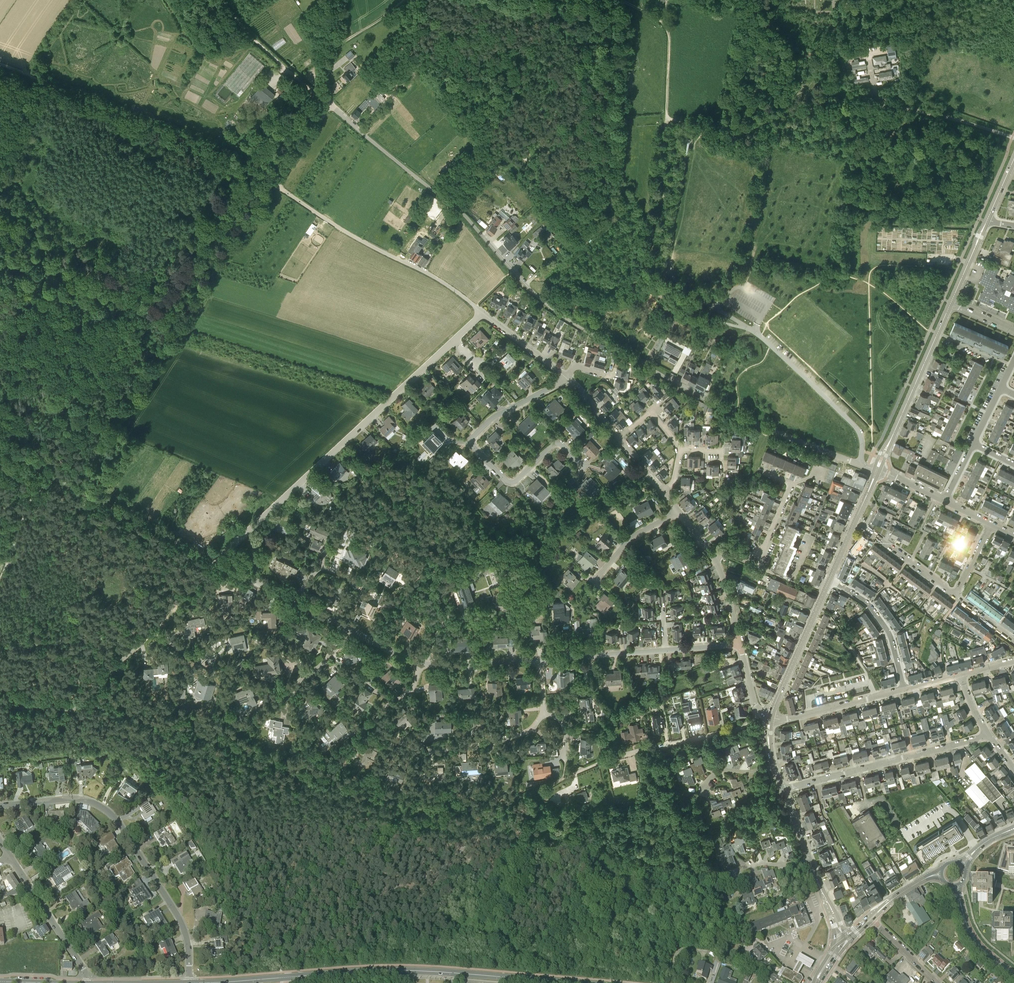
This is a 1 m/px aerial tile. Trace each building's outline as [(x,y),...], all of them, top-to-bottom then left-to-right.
[(284,38),(273,44),(276,49),(287,43),(284,38)] [(350,60),(355,55),(351,50),(345,54),(350,60)] [(239,96),(265,66),(250,53),(225,84),(239,96)] [(890,55),(874,57),(875,64),(891,62),(890,55)] [(347,81),(353,76),(351,73),(356,69),(354,66),(351,63),(345,68),(348,72),(343,76),(347,81)] [(892,71),(880,73),(881,80),(893,78),(892,71)] [(867,74),(851,76),(851,82),(868,80),(867,74)] [(285,88),(292,80),(289,78),(282,86),(285,88)] [(275,95),(262,84),(252,97),(264,107),(275,95)] [(379,84),(375,88),(380,93),(384,90),(379,84)] [(385,98),(377,90),(373,94),(381,102),(385,98)] [(370,104),(378,112),(381,109),(378,106),(379,105),(370,97),(367,100),(370,104)] [(366,99),(352,114),(356,118),(361,112),(361,113),(370,104),(366,99)] [(495,228),(496,227),(498,227),(498,224),(500,224),(504,219),(499,215),(496,218),(493,218),(493,222),(490,224),(491,226),(490,227),(488,226),(485,229),(487,230),(486,230),(491,235),(491,234),(492,235),(494,233),(493,232),(496,229),(495,228)] [(508,230),(515,223),(510,217),(502,224),(508,230)] [(312,223),(306,232),(310,235),(316,226),(312,223)] [(509,229),(512,233),(518,227),(515,224),(512,226),(509,229)] [(568,234),(563,227),(553,235),(559,241),(568,234)] [(545,241),(553,234),(550,230),(541,237),(545,241)] [(506,240),(504,243),(510,249),(518,241),(512,235),(511,236),(509,233),(504,237),(506,240)] [(997,239),(992,250),(995,252),(992,260),(1000,263),(1008,266),(1013,254),(1010,253),(1013,242),(1013,241),(1010,239),(1009,240),(1007,239),(1007,240),(1004,239),(1003,242),(997,239)] [(524,254),(528,250),(526,248),(530,243),(527,240),(514,255),(520,260),(524,254)] [(419,245),(418,244),(410,257),(417,262),(421,255),(417,253),(421,246),(419,245)] [(424,266),(429,259),(426,257),(430,251),(428,249),(419,262),(424,266)] [(1009,308),(1012,300),(1010,299),(1009,298),(1010,296),(1004,294),(1006,289),(1010,291),(1013,283),(1013,275),(1010,273),(1009,276),(1008,275),(1008,277),(1006,276),(1004,281),(999,280),(1000,278),(995,276),(996,274),(997,274),(999,270),(994,268),(994,270),(987,267),(983,274),(982,273),(981,277),(982,278),(980,283),(985,286),(982,293),(981,292),(978,299),(990,305),(992,302),(989,301),(990,298),(1003,304),(1002,305),(1009,308)] [(502,299),(495,295),(492,300),(491,299),(489,304),(498,309),(501,305),(504,306),(508,299),(503,297),(502,299)] [(513,315),(517,307),(512,304),(510,307),(508,305),(503,314),(508,317),(510,313),(513,315)] [(522,322),(527,314),(521,311),(521,310),(518,309),(516,312),(520,313),(520,314),(517,312),(512,321),(518,324),(520,320),(522,322)] [(671,328),(677,318),(670,314),(664,324),(671,328)] [(532,328),(537,320),(531,317),(530,320),(527,318),(522,327),(528,330),(530,326),(532,328)] [(540,336),(541,334),(544,328),(542,326),(541,326),(543,324),(537,321),(534,328),(537,329),(534,334),(540,336)] [(955,322),(950,333),(966,340),(971,329),(966,327),(965,326),(955,322)] [(548,341),(551,334),(548,333),(549,331),(544,328),(541,334),(544,336),(541,340),(547,343),(548,341)] [(985,348),(989,337),(984,335),(983,334),(971,329),(966,340),(985,348)] [(479,349),(482,346),(481,345),(488,339),(480,330),(470,339),(479,349)] [(659,349),(665,339),(668,333),(665,330),(655,347),(656,348),(659,349)] [(551,334),(548,341),(550,342),(548,347),(553,349),(558,341),(557,341),(559,338),(555,335),(554,336),(551,334)] [(996,340),(989,337),(985,348),(1003,356),(1005,352),(1006,352),(1007,351),(1006,350),(1008,345),(998,341),(996,340)] [(571,358),(573,354),(572,353),(573,350),(568,349),(570,345),(571,342),(566,340),(565,343),(562,341),(558,351),(562,352),(561,354),(571,358)] [(676,364),(682,352),(666,343),(663,350),(671,354),(667,360),(676,364)] [(590,352),(594,353),(596,354),(597,350),(598,348),(594,347),(594,348),(588,346),(583,363),(589,365),(592,357),(589,356),(590,352)] [(600,351),(598,350),(597,350),(596,354),(596,355),(594,360),(593,366),(603,369),(605,361),(599,359),(600,356),(599,355),(600,351)] [(506,368),(515,360),(508,352),(499,361),(506,368)] [(456,373),(462,368),(452,357),(441,367),(447,372),(451,368),(456,373)] [(947,375),(948,372),(943,370),(946,363),(936,359),(933,365),(939,368),(938,371),(947,375)] [(972,367),(980,371),(983,365),(971,359),(970,362),(973,363),(972,367)] [(688,382),(696,365),(691,362),(690,362),(681,378),(688,382)] [(694,385),(699,377),(695,375),(700,367),(696,365),(688,382),(694,385)] [(699,377),(694,385),(704,390),(710,379),(704,376),(706,372),(708,373),(711,367),(705,365),(704,367),(699,377)] [(977,377),(980,371),(972,367),(969,372),(977,377)] [(621,378),(628,379),(629,373),(627,373),(627,369),(618,368),(617,374),(622,375),(621,378)] [(527,373),(525,370),(519,375),(522,378),(518,381),(525,389),(530,385),(528,384),(534,378),(528,372),(527,373)] [(928,376),(925,382),(932,385),(937,387),(938,384),(940,382),(942,379),(938,377),(939,375),(933,372),(930,377),(928,376)] [(974,382),(977,377),(969,372),(966,378),(974,382)] [(475,381),(469,375),(460,384),(466,390),(467,388),(471,393),(481,384),(476,379),(475,381)] [(432,377),(429,380),(419,389),(427,397),(436,388),(434,386),(436,385),(438,383),(432,377)] [(627,384),(628,379),(621,378),(621,381),(616,380),(615,386),(618,386),(618,388),(619,389),(624,390),(627,388),(627,384)] [(972,388),(974,382),(966,378),(963,384),(972,388)] [(653,395),(657,400),(661,396),(663,399),(668,394),(664,390),(658,382),(654,385),(655,386),(652,389),(656,393),(653,395)] [(931,388),(932,385),(925,382),(923,388),(930,391),(930,390),(931,390),(930,393),(933,394),(934,390),(931,388)] [(969,393),(972,388),(963,384),(961,389),(969,393)] [(645,402),(649,398),(646,394),(649,392),(644,386),(639,390),(641,392),(639,394),(645,402)] [(502,394),(494,387),(490,391),(489,390),(482,396),(492,406),(498,400),(497,399),(502,394)] [(593,393),(595,396),(594,397),(598,402),(602,398),(604,401),(610,396),(606,392),(604,393),(602,391),(600,392),(597,389),(593,393)] [(966,399),(969,393),(961,389),(959,393),(956,391),(954,393),(966,399)] [(924,402),(928,404),(930,404),(930,401),(930,399),(938,402),(940,398),(931,394),(927,397),(920,394),(918,399),(924,402)] [(610,396),(604,401),(606,403),(602,406),(606,411),(613,405),(611,402),(613,401),(610,396)] [(668,413),(675,407),(673,404),(675,403),(671,398),(666,403),(668,405),(664,408),(668,413)] [(407,420),(418,410),(408,399),(402,405),(404,408),(403,409),(404,411),(401,414),(407,420)] [(553,419),(564,409),(555,399),(543,409),(553,419)] [(927,407),(928,404),(924,402),(918,399),(915,405),(926,409),(927,407)] [(954,407),(962,411),(965,406),(954,400),(952,402),(956,404),(954,407)] [(644,408),(638,401),(636,403),(634,401),(629,405),(634,410),(636,408),(640,412),(644,408)] [(1002,409),(1010,413),(1013,407),(1005,404),(1002,409)] [(932,416),(920,411),(921,410),(911,406),(909,411),(911,412),(910,414),(915,416),(916,414),(921,417),(922,415),(927,417),(927,419),(928,419),(926,424),(928,425),(932,416)] [(959,417),(962,411),(954,407),(951,413),(959,417)] [(619,419),(624,414),(620,409),(618,411),(616,409),(609,415),(613,419),(617,416),(619,419)] [(1007,419),(1010,413),(1002,409),(1000,415),(1007,419)] [(678,431),(679,426),(677,424),(679,422),(677,420),(679,418),(675,413),(670,418),(672,420),(668,424),(672,428),(673,429),(674,430),(675,431),(676,431),(677,431),(678,431)] [(957,423),(959,417),(951,413),(948,419),(957,423)] [(624,414),(619,419),(620,421),(617,424),(621,429),(628,423),(626,420),(628,418),(624,414)] [(469,421),(463,415),(461,417),(459,415),(450,423),(454,427),(457,424),(461,429),(469,421)] [(1000,415),(997,420),(1005,424),(1007,419),(1000,415)] [(527,435),(537,424),(529,416),(518,427),(527,435)] [(386,436),(395,427),(393,424),(395,423),(389,417),(383,422),(385,424),(380,429),(386,436)] [(574,438),(584,428),(580,424),(582,421),(577,417),(566,428),(571,433),(570,434),(574,438)] [(903,425),(910,428),(911,428),(916,430),(918,420),(911,417),(910,420),(909,419),(907,424),(906,424),(906,425),(903,424),(903,425)] [(957,423),(948,419),(945,417),(943,423),(946,424),(954,428),(957,423)] [(647,429),(651,434),(656,430),(654,428),(657,426),(651,419),(646,423),(649,427),(647,429)] [(1011,430),(1012,428),(1008,426),(1005,424),(997,420),(994,426),(1002,430),(1003,427),(1007,429),(1007,428),(1011,430)] [(951,434),(954,428),(946,424),(943,430),(951,434)] [(907,436),(910,428),(903,425),(900,432),(907,436)] [(951,434),(943,430),(936,426),(936,427),(935,426),(932,425),(931,428),(934,430),(932,434),(936,436),(937,434),(940,435),(940,436),(948,440),(951,434)] [(999,436),(1002,430),(994,426),(991,432),(999,436)] [(651,434),(647,429),(644,430),(641,427),(637,430),(643,438),(645,436),(647,438),(651,434)] [(693,439),(694,430),(688,430),(688,427),(684,427),(684,435),(688,435),(688,438),(693,439)] [(711,442),(712,433),(712,430),(706,430),(706,427),(703,427),(703,431),(703,435),(706,435),(706,442),(711,442)] [(703,435),(703,431),(700,431),(700,430),(694,430),(693,439),(700,439),(700,434),(703,435)] [(496,451),(501,445),(497,440),(501,437),(496,431),(487,439),(490,442),(488,443),(496,451)] [(443,442),(433,432),(423,441),(433,451),(443,442)] [(712,433),(711,442),(718,443),(718,439),(721,440),(721,432),(718,432),(718,434),(712,433)] [(998,438),(999,436),(991,432),(988,438),(996,442),(998,438)] [(367,452),(378,442),(370,434),(360,444),(367,452)] [(636,438),(633,434),(628,438),(634,445),(636,443),(638,445),(643,441),(638,436),(636,438)] [(731,445),(732,445),(741,445),(745,445),(745,440),(746,440),(746,435),(745,435),(745,434),(741,434),(741,435),(739,435),(740,435),(740,436),(737,436),(736,439),(732,439),(732,442),(731,442),(731,445)] [(592,457),(599,450),(590,440),(582,448),(586,452),(586,451),(592,457)] [(908,449),(905,447),(895,443),(893,449),(901,453),(902,450),(909,453),(906,458),(911,460),(914,454),(915,452),(908,449)] [(944,455),(957,461),(963,450),(950,443),(945,452),(944,455)] [(740,451),(741,445),(732,445),(731,451),(736,451),(736,454),(739,454),(743,454),(743,451),(740,451)] [(652,459),(658,455),(654,450),(652,452),(650,449),(642,455),(646,460),(650,457),(652,459)] [(940,452),(934,451),(931,449),(926,460),(931,463),(928,467),(918,462),(916,467),(911,476),(941,491),(943,486),(944,485),(948,477),(931,468),(933,464),(936,458),(940,452)] [(518,455),(513,450),(503,460),(508,465),(510,464),(514,468),(517,464),(518,465),(524,460),(518,454),(518,455)] [(767,461),(771,453),(766,450),(762,459),(767,461)] [(461,456),(456,451),(448,460),(454,466),(456,464),(461,468),(468,460),(462,455),(461,456)] [(936,458),(941,461),(946,463),(944,468),(945,468),(945,469),(952,473),(957,461),(944,455),(940,452),(936,458)] [(772,464),(776,455),(771,453),(767,461),(772,464)] [(728,462),(737,463),(737,457),(743,457),(743,454),(739,454),(736,454),(736,457),(728,457),(728,462)] [(911,476),(916,467),(911,464),(912,464),(913,464),(917,455),(914,454),(911,460),(905,473),(911,476)] [(658,455),(652,459),(654,462),(650,465),(654,469),(661,463),(659,461),(661,459),(658,455)] [(777,466),(781,457),(776,455),(772,464),(777,466)] [(693,466),(694,457),(688,456),(688,460),(685,460),(685,467),(688,467),(688,465),(693,466)] [(694,457),(693,466),(700,466),(700,467),(704,467),(704,460),(700,460),(700,457),(694,457)] [(782,468),(786,459),(781,457),(777,466),(782,468)] [(564,465),(558,459),(554,463),(553,463),(547,468),(551,473),(549,475),(552,478),(559,472),(558,471),(564,465)] [(787,470),(791,461),(786,459),(782,468),(787,470)] [(611,481),(621,471),(611,460),(605,467),(609,471),(606,475),(611,481)] [(975,466),(983,470),(985,466),(988,468),(989,466),(977,460),(975,466)] [(792,472),(796,463),(791,461),(787,470),(792,472)] [(737,469),(737,463),(728,462),(727,468),(732,469),(732,472),(738,472),(739,472),(739,469),(737,469)] [(346,469),(340,463),(337,466),(337,465),(330,471),(338,479),(344,473),(343,473),(346,469)] [(661,478),(668,472),(666,470),(668,468),(665,463),(659,468),(661,471),(657,474),(661,478)] [(797,474),(801,465),(796,463),(792,472),(797,474)] [(713,474),(713,465),(707,465),(707,469),(704,469),(704,475),(707,475),(707,474),(713,474)] [(713,465),(713,474),(716,474),(719,474),(719,473),(722,473),(722,470),(719,470),(719,465),(713,465)] [(801,465),(797,474),(802,476),(806,468),(801,465)] [(980,475),(983,470),(975,466),(972,471),(980,475)] [(1002,479),(1006,471),(1000,468),(994,480),(997,481),(998,478),(1002,479)] [(630,470),(624,474),(627,478),(633,474),(630,470)] [(850,471),(849,474),(845,484),(858,490),(862,491),(868,477),(867,475),(852,470),(851,472),(850,471)] [(977,481),(980,475),(972,471),(969,477),(977,481)] [(1002,479),(1006,482),(1007,482),(1011,474),(1006,471),(1002,479)] [(481,489),(489,482),(485,478),(480,472),(470,481),(476,487),(478,486),(481,489)] [(690,483),(694,483),(695,479),(690,479),(691,477),(692,477),(692,474),(685,474),(685,477),(682,477),(681,483),(690,483)] [(974,487),(977,481),(969,477),(966,482),(974,487)] [(545,492),(546,491),(547,490),(536,478),(528,487),(533,492),(536,490),(541,495),(545,492)] [(597,490),(587,479),(575,490),(582,497),(586,494),(587,493),(586,492),(588,489),(590,492),(588,494),(591,496),(597,490)] [(857,492),(858,490),(845,484),(833,479),(828,491),(829,491),(828,492),(840,496),(844,498),(847,499),(848,497),(855,500),(859,493),(857,492)] [(978,488),(974,487),(966,482),(963,488),(972,492),(975,494),(978,488)] [(694,489),(694,483),(690,483),(681,483),(681,489),(684,489),(684,492),(691,492),(691,489),(693,489),(694,489)] [(811,492),(814,487),(805,483),(803,488),(811,492)] [(318,487),(316,485),(313,488),(312,489),(312,490),(312,491),(311,492),(311,493),(312,495),(312,496),(312,497),(308,499),(313,504),(317,501),(318,501),(319,502),(320,502),(321,502),(322,501),(322,502),(326,499),(328,501),(329,501),(329,500),(330,499),(331,498),(331,496),(331,495),(331,494),(331,493),(331,492),(331,491),(330,490),(329,489),(328,488),(327,487),(326,487),(325,486),(324,486),(323,486),(322,486),(321,486),(320,486),(318,487)] [(886,494),(892,497),(896,489),(890,486),(890,487),(886,485),(879,499),(883,501),(886,494)] [(803,488),(801,493),(809,497),(811,492),(803,488)] [(970,496),(972,492),(963,488),(961,494),(969,498),(972,500),(973,498),(970,496)] [(897,500),(901,492),(896,489),(892,497),(890,501),(896,504),(897,500)] [(761,499),(774,504),(775,502),(773,501),(776,496),(764,491),(761,498),(761,499)] [(499,514),(510,503),(499,492),(488,504),(499,514)] [(691,494),(691,492),(684,492),(684,494),(681,496),(683,498),(680,501),(684,506),(691,500),(694,498),(691,494)] [(901,492),(897,500),(903,503),(907,495),(901,492)] [(799,498),(807,502),(809,497),(801,493),(799,498)] [(987,510),(991,502),(987,500),(989,497),(986,496),(981,507),(987,510)] [(757,499),(762,501),(765,503),(764,506),(770,508),(771,506),(773,506),(774,504),(761,499),(761,498),(758,497),(757,499)] [(807,502),(799,498),(797,503),(803,506),(805,507),(807,502)] [(653,512),(648,500),(640,504),(640,503),(635,506),(640,516),(648,512),(649,514),(653,512)] [(697,503),(695,505),(691,500),(684,506),(688,511),(691,508),(693,510),(699,506),(697,503)] [(841,507),(850,511),(853,505),(844,501),(841,507)] [(801,511),(803,506),(797,503),(794,502),(792,507),(801,511)] [(992,512),(996,504),(991,502),(987,510),(992,512)] [(769,511),(770,508),(764,506),(761,504),(760,507),(756,506),(755,508),(759,509),(769,514),(770,512),(769,511)] [(998,515),(1002,507),(996,504),(992,512),(998,515)] [(699,518),(706,513),(702,508),(704,507),(702,505),(697,509),(699,511),(695,514),(699,518)] [(914,511),(922,515),(925,509),(917,505),(914,511)] [(1005,509),(1002,507),(998,515),(1004,518),(1009,507),(1007,506),(1005,509)] [(800,514),(801,511),(792,507),(790,512),(799,516),(800,514)] [(848,517),(850,511),(841,507),(838,513),(848,517)] [(769,516),(769,514),(759,509),(756,514),(759,516),(766,519),(767,516),(769,516)] [(821,510),(818,518),(825,520),(828,513),(822,511),(821,510)] [(875,515),(883,519),(886,513),(878,510),(875,515)] [(919,520),(922,515),(914,511),(911,516),(919,520)] [(942,523),(946,514),(941,511),(937,520),(942,523)] [(799,516),(790,512),(788,517),(789,517),(797,521),(799,516)] [(710,521),(713,519),(711,517),(710,518),(706,513),(699,518),(702,523),(708,518),(710,521)] [(759,516),(756,514),(755,514),(753,519),(751,518),(765,524),(766,522),(765,521),(766,519),(759,516)] [(948,525),(952,517),(946,514),(942,523),(948,525)] [(880,525),(883,519),(875,515),(872,521),(880,525)] [(916,526),(919,520),(911,516),(908,522),(916,526)] [(787,522),(795,526),(797,521),(789,517),(787,522)] [(952,517),(948,525),(954,528),(957,530),(959,526),(960,524),(957,523),(958,520),(952,517)] [(630,530),(643,523),(641,519),(639,520),(638,518),(630,522),(630,523),(627,525),(630,530)] [(711,532),(719,525),(716,521),(717,520),(715,518),(713,519),(710,521),(709,522),(710,525),(709,526),(711,529),(710,530),(711,532)] [(764,526),(765,524),(751,518),(750,520),(756,523),(755,526),(762,529),(763,526),(764,526)] [(841,530),(844,524),(837,520),(834,519),(833,519),(830,526),(841,530)] [(799,528),(797,527),(787,522),(780,539),(785,542),(773,569),(772,569),(772,570),(780,574),(780,573),(782,574),(782,575),(784,575),(789,577),(791,575),(784,572),(796,545),(793,543),(799,528)] [(327,539),(330,532),(312,525),(309,532),(316,534),(314,538),(310,548),(318,551),(322,541),(321,541),(323,537),(327,539)] [(719,525),(711,532),(712,533),(713,532),(716,536),(719,533),(721,535),(724,533),(722,531),(723,530),(719,525)] [(894,527),(891,525),(889,529),(892,531),(890,535),(896,538),(900,530),(894,527)] [(760,531),(762,529),(755,526),(754,529),(751,528),(750,530),(753,531),(761,534),(762,532),(760,531)] [(830,538),(838,541),(839,539),(838,538),(839,535),(837,534),(838,531),(831,528),(830,532),(832,533),(830,538)] [(760,536),(761,534),(753,531),(750,530),(747,537),(746,536),(744,538),(745,540),(748,538),(752,544),(755,542),(756,538),(757,539),(758,536),(760,536)] [(902,541),(906,532),(900,530),(896,538),(902,541)] [(965,536),(973,540),(976,534),(968,530),(965,536)] [(338,546),(344,548),(349,535),(343,532),(338,546)] [(906,532),(902,541),(908,544),(912,535),(906,532)] [(605,549),(613,539),(605,533),(597,542),(598,543),(595,546),(599,549),(602,546),(605,549)] [(668,545),(662,534),(649,541),(654,549),(661,545),(663,548),(668,545)] [(863,544),(866,541),(867,539),(862,535),(858,540),(863,544)] [(997,548),(999,544),(1002,538),(996,535),(993,541),(996,542),(994,546),(997,548)] [(838,541),(830,538),(826,536),(825,538),(829,540),(828,543),(827,542),(826,545),(832,548),(834,545),(835,546),(836,543),(837,543),(838,541)] [(970,545),(973,540),(965,536),(962,541),(970,545)] [(925,543),(933,547),(936,541),(928,537),(925,543)] [(1005,550),(1009,542),(1003,539),(995,556),(998,557),(999,555),(1000,553),(1004,555),(1005,551),(1005,550)] [(865,545),(863,544),(858,540),(854,545),(860,549),(861,547),(863,548),(865,545)] [(967,551),(970,545),(962,541),(959,547),(967,551)] [(930,552),(933,547),(925,543),(922,548),(930,552)] [(875,553),(879,548),(874,544),(870,549),(873,551),(871,554),(869,557),(868,555),(864,561),(867,563),(875,553)] [(831,552),(832,548),(826,545),(824,549),(825,549),(823,554),(831,558),(832,556),(831,555),(832,552),(831,552)] [(860,549),(854,545),(850,551),(856,555),(858,551),(864,556),(865,554),(862,552),(860,549)] [(339,559),(350,563),(350,564),(351,565),(352,565),(353,566),(353,565),(354,565),(359,567),(361,562),(365,564),(367,557),(363,556),(365,553),(351,547),(349,550),(344,548),(339,559)] [(880,556),(883,551),(879,548),(875,553),(867,563),(870,565),(872,563),(874,560),(873,560),(875,557),(878,559),(880,556)] [(927,558),(930,552),(922,548),(919,554),(927,558)] [(586,551),(583,555),(578,553),(576,558),(578,560),(577,562),(585,569),(590,565),(591,566),(594,563),(596,560),(586,551)] [(883,551),(880,556),(884,560),(888,555),(883,551)] [(678,569),(680,569),(679,568),(682,567),(681,566),(687,562),(681,552),(670,559),(677,570),(678,569)] [(823,554),(820,552),(818,558),(816,557),(815,561),(818,562),(825,565),(827,562),(828,562),(829,559),(830,560),(831,558),(823,554)] [(889,563),(893,558),(888,555),(884,560),(889,563)] [(845,563),(851,566),(852,566),(854,559),(848,557),(845,563)] [(893,567),(897,562),(893,558),(889,563),(893,567)] [(284,563),(277,560),(273,567),(274,567),(274,566),(281,570),(278,577),(285,581),(289,575),(293,577),(297,569),(292,567),(293,565),(285,562),(284,563)] [(943,571),(947,563),(941,560),(937,568),(943,571)] [(824,568),(825,565),(818,562),(817,566),(817,567),(816,571),(824,574),(825,572),(823,572),(825,569),(824,568)] [(897,562),(893,567),(898,570),(902,565),(897,562)] [(848,572),(851,566),(845,563),(842,570),(848,572)] [(949,574),(953,566),(947,563),(943,571),(949,574)] [(488,566),(481,568),(483,571),(488,569),(489,571),(493,569),(496,578),(496,579),(501,577),(497,565),(492,567),(489,568),(488,566)] [(390,585),(398,573),(389,566),(385,571),(386,571),(381,579),(390,585)] [(953,566),(949,574),(955,577),(959,569),(953,566)] [(572,588),(579,580),(574,576),(576,575),(568,568),(562,575),(568,580),(567,581),(567,580),(564,583),(571,589),(572,588)] [(623,587),(631,576),(621,568),(618,572),(619,573),(614,580),(622,587),(623,586),(623,587)] [(905,576),(908,571),(904,568),(900,573),(905,576)] [(994,578),(996,576),(995,576),(996,573),(988,569),(986,574),(994,578)] [(824,574),(816,571),(813,570),(811,575),(820,579),(821,576),(823,577),(824,574)] [(845,579),(848,572),(842,570),(839,576),(845,579)] [(710,582),(709,579),(708,574),(707,571),(697,575),(699,579),(701,579),(703,584),(710,582)] [(908,581),(913,575),(908,571),(905,576),(909,580),(908,581)] [(819,581),(820,579),(811,575),(808,583),(814,586),(816,583),(820,584),(821,582),(819,581)] [(914,583),(918,578),(913,575),(908,581),(907,583),(909,585),(908,587),(905,589),(904,591),(902,589),(900,591),(902,594),(904,596),(909,590),(910,589),(912,586),(913,585),(914,583)] [(857,587),(861,579),(856,576),(855,578),(851,583),(857,587)] [(771,577),(767,587),(788,596),(789,596),(794,598),(798,589),(771,577)] [(918,587),(922,582),(918,578),(914,583),(918,587)] [(862,590),(866,583),(861,579),(857,587),(862,590)] [(752,592),(754,588),(745,583),(746,582),(741,580),(742,584),(737,586),(738,593),(745,591),(745,589),(752,592)] [(713,592),(712,589),(713,589),(711,584),(712,584),(711,582),(710,582),(703,584),(701,585),(702,589),(702,590),(703,594),(704,595),(706,594),(713,592)] [(923,590),(927,585),(922,582),(918,587),(923,590)] [(467,585),(466,583),(452,588),(457,603),(463,601),(464,604),(473,601),(467,585)] [(867,594),(872,586),(866,583),(862,590),(867,594)] [(927,585),(923,590),(928,594),(932,589),(927,585)] [(998,598),(1005,588),(1001,585),(994,596),(998,598)] [(872,586),(867,594),(872,597),(876,591),(871,588),(872,586)] [(977,595),(979,592),(974,588),(968,596),(973,600),(977,595)] [(336,605),(340,598),(323,589),(320,594),(325,597),(324,599),(336,605)] [(798,589),(794,598),(812,606),(816,596),(798,589)] [(257,594),(250,590),(245,598),(250,600),(257,594)] [(661,596),(662,602),(665,602),(665,599),(676,598),(676,595),(677,595),(679,594),(680,593),(680,591),(679,590),(677,591),(666,591),(666,595),(661,596)] [(936,598),(939,593),(935,590),(931,595),(934,597),(931,600),(932,600),(930,603),(932,604),(934,601),(936,598)] [(662,602),(661,596),(656,596),(656,592),(645,593),(646,597),(647,597),(647,600),(658,600),(659,602),(662,602)] [(716,603),(715,599),(716,599),(714,594),(715,594),(714,592),(713,592),(706,594),(704,595),(705,599),(708,599),(709,604),(716,603)] [(883,600),(889,596),(886,592),(880,596),(880,595),(874,599),(878,604),(883,600)] [(611,605),(614,602),(603,593),(600,597),(601,598),(595,605),(604,613),(608,609),(607,608),(610,604),(611,605)] [(838,596),(832,594),(829,599),(836,602),(839,605),(842,599),(846,601),(848,597),(839,593),(838,596)] [(939,593),(936,598),(936,599),(940,602),(944,597),(939,593)] [(220,609),(233,609),(232,594),(219,595),(220,609)] [(982,599),(977,595),(973,600),(978,604),(982,599)] [(945,605),(948,600),(944,597),(940,602),(942,604),(940,606),(941,607),(936,612),(938,614),(938,613),(940,611),(943,608),(945,605)] [(508,611),(510,600),(496,598),(495,606),(500,607),(499,610),(508,611)] [(837,606),(840,608),(841,606),(839,605),(836,602),(829,599),(827,605),(836,609),(837,606)] [(983,608),(987,602),(982,599),(978,604),(983,608)] [(882,610),(887,606),(883,600),(878,604),(882,610)] [(948,600),(945,605),(947,607),(950,609),(953,604),(948,600)] [(709,604),(707,605),(708,609),(710,609),(711,611),(706,613),(707,616),(719,613),(718,610),(719,610),(718,605),(717,602),(716,603),(709,604)] [(988,612),(992,606),(987,602),(983,608),(988,612)] [(671,618),(677,617),(677,614),(682,613),(681,610),(683,610),(682,603),(678,603),(679,606),(672,607),(672,612),(671,612),(671,618)] [(360,606),(360,607),(357,605),(354,610),(357,611),(357,612),(369,618),(374,608),(368,604),(365,609),(360,606)] [(785,615),(789,606),(782,604),(780,607),(778,612),(785,615)] [(760,613),(762,610),(750,605),(748,608),(760,613)] [(885,615),(891,611),(890,610),(892,609),(889,605),(887,606),(882,610),(885,615)] [(564,609),(564,606),(553,607),(554,624),(569,622),(568,609),(564,609)] [(993,616),(997,610),(992,606),(988,612),(993,616)] [(653,613),(653,608),(646,609),(646,607),(642,607),(642,609),(642,613),(644,613),(644,616),(648,616),(649,620),(655,619),(654,613),(653,613)] [(957,616),(962,611),(957,607),(952,612),(957,616)] [(261,612),(261,608),(256,608),(256,619),(268,619),(268,626),(276,626),(276,618),(280,618),(279,614),(275,614),(275,612),(261,612)] [(806,620),(808,615),(791,608),(790,611),(793,612),(792,615),(806,620)] [(997,610),(993,616),(998,620),(1002,614),(997,610)] [(889,620),(894,616),(891,611),(885,615),(889,620)] [(963,620),(967,614),(962,611),(957,616),(963,620)] [(863,621),(869,617),(865,612),(859,616),(863,621)] [(828,622),(828,621),(830,616),(824,613),(822,619),(828,622)] [(968,624),(972,618),(967,614),(963,620),(968,624)] [(898,621),(894,616),(889,620),(893,625),(898,621)] [(867,626),(872,622),(869,617),(863,621),(867,626)] [(1007,626),(1011,621),(1006,617),(1001,622),(1007,626)] [(205,625),(204,618),(200,619),(199,618),(184,621),(186,627),(182,627),(183,633),(185,632),(186,638),(187,638),(196,636),(195,630),(196,630),(196,627),(205,625)] [(598,636),(596,618),(585,619),(585,623),(589,623),(590,628),(582,629),(582,627),(580,627),(579,619),(576,620),(577,632),(582,631),(582,637),(598,636)] [(791,627),(801,631),(804,623),(794,618),(792,622),(787,620),(786,625),(787,626),(791,627)] [(973,628),(977,622),(972,618),(968,624),(973,628)] [(829,622),(828,621),(828,622),(822,619),(819,625),(825,627),(826,625),(828,625),(829,622)] [(898,621),(893,625),(896,630),(902,626),(904,624),(900,619),(898,621)] [(413,638),(419,628),(407,620),(402,629),(410,634),(409,635),(413,638)] [(872,622),(867,626),(870,631),(876,627),(872,622)] [(978,632),(982,626),(977,622),(973,628),(978,632)] [(682,638),(681,631),(682,631),(681,624),(674,624),(674,628),(672,628),(672,632),(673,632),(673,639),(682,638)] [(535,625),(530,625),(529,625),(530,637),(530,641),(532,642),(538,642),(538,640),(540,640),(546,640),(546,631),(540,631),(540,630),(540,625),(535,625)] [(697,626),(697,625),(693,625),(694,636),(699,636),(699,637),(705,636),(704,630),(701,630),(700,626),(697,626)] [(823,633),(825,627),(819,625),(817,630),(823,633)] [(718,627),(718,626),(710,626),(711,635),(715,635),(715,636),(719,636),(719,635),(726,634),(725,626),(718,627)] [(801,631),(791,627),(787,626),(785,630),(779,627),(777,626),(775,629),(777,630),(785,634),(787,631),(789,632),(788,632),(791,634),(798,637),(801,631)] [(983,636),(987,630),(982,626),(978,632),(983,636)] [(244,634),(241,635),(240,627),(225,630),(225,637),(229,637),(230,643),(226,643),(228,653),(247,650),(245,640),(244,634)] [(314,647),(319,636),(315,634),(319,627),(291,630),(292,632),(290,635),(304,643),(303,645),(311,649),(312,646),(314,647)] [(876,627),(870,631),(874,637),(880,633),(876,627)] [(959,636),(961,633),(960,632),(961,631),(955,628),(955,629),(952,632),(959,636)] [(649,630),(649,629),(644,629),(645,640),(649,640),(649,641),(656,640),(656,631),(654,630),(649,630)] [(784,637),(785,634),(777,630),(775,629),(774,632),(776,634),(781,636),(779,641),(782,643),(794,647),(796,642),(788,638),(787,638),(784,637)] [(824,634),(823,633),(817,630),(814,636),(820,639),(822,639),(824,634)] [(980,639),(979,641),(982,643),(984,641),(985,639),(987,641),(993,634),(987,630),(983,636),(980,639)] [(493,638),(493,631),(486,631),(486,639),(483,639),(483,647),(515,646),(515,637),(493,638)] [(623,636),(624,643),(627,642),(627,640),(638,639),(638,636),(639,635),(638,631),(628,632),(628,636),(623,636)] [(899,640),(906,638),(904,631),(897,633),(899,640)] [(752,642),(759,638),(760,636),(749,632),(748,634),(750,641),(752,642)] [(923,657),(929,665),(933,662),(938,658),(939,654),(934,648),(936,647),(931,641),(932,640),(935,633),(934,633),(932,632),(923,657)] [(624,643),(623,636),(617,637),(617,633),(606,634),(607,638),(608,638),(608,641),(619,640),(620,643),(624,643)] [(817,644),(820,639),(814,636),(812,642),(817,644)] [(874,647),(883,644),(881,638),(875,640),(877,646),(874,647)] [(901,647),(908,645),(907,643),(906,638),(899,640),(901,647)] [(451,650),(470,650),(470,639),(451,639),(451,650)] [(815,650),(817,644),(812,642),(809,648),(815,650)] [(875,653),(885,650),(883,644),(874,647),(876,653),(875,653)] [(902,654),(909,652),(909,649),(910,649),(909,645),(908,645),(901,647),(902,654)] [(997,648),(1001,654),(1006,651),(1003,645),(997,648)] [(784,655),(790,657),(792,651),(782,646),(781,649),(780,652),(784,655)] [(975,665),(984,663),(982,655),(987,653),(984,646),(969,650),(971,656),(972,657),(973,657),(975,665)] [(347,663),(358,661),(357,656),(360,656),(359,647),(352,648),(353,651),(345,653),(347,663)] [(995,658),(1001,654),(997,648),(991,652),(995,658)] [(784,655),(780,652),(777,650),(774,656),(782,660),(787,662),(790,657),(784,655)] [(873,660),(886,657),(885,650),(875,653),(876,656),(868,659),(862,660),(864,662),(865,662),(872,660),(873,660)] [(805,657),(811,660),(812,658),(813,654),(807,651),(805,657)] [(904,660),(911,659),(909,652),(902,654),(904,660)] [(279,664),(277,653),(266,655),(268,663),(254,666),(256,676),(271,673),(271,674),(282,672),(280,664),(279,664)] [(782,660),(774,656),(772,655),(771,657),(777,660),(777,661),(774,667),(783,671),(787,662),(782,660)] [(238,670),(248,659),(247,657),(236,659),(238,670)] [(808,666),(811,660),(805,657),(802,663),(808,666)] [(886,657),(873,660),(873,662),(874,662),(875,666),(882,664),(888,663),(886,657)] [(959,662),(958,659),(955,660),(954,658),(951,658),(952,661),(953,664),(954,670),(960,669),(959,662)] [(691,668),(690,659),(682,660),(682,662),(671,663),(672,669),(676,669),(676,667),(682,666),(682,669),(691,668)] [(710,670),(721,666),(720,663),(719,659),(708,663),(710,670)] [(916,661),(916,662),(923,671),(924,671),(928,677),(934,676),(930,668),(927,669),(926,667),(925,668),(918,660),(916,661)] [(143,679),(153,678),(153,673),(168,672),(168,662),(158,663),(158,667),(143,668),(143,679)] [(933,667),(937,675),(943,673),(939,665),(935,666),(933,662),(929,665),(931,668),(933,667)] [(648,676),(647,665),(647,663),(643,664),(643,665),(635,666),(636,677),(648,676)] [(783,671),(774,667),(764,663),(761,668),(768,671),(768,672),(781,678),(783,671)] [(806,671),(808,666),(802,663),(800,669),(806,671)] [(647,665),(648,676),(648,678),(660,677),(659,666),(651,667),(651,665),(647,665)] [(725,676),(740,671),(741,671),(738,665),(730,668),(727,669),(723,670),(725,676)] [(803,677),(806,671),(800,669),(797,674),(803,677)] [(888,679),(887,675),(885,669),(883,670),(884,675),(883,675),(884,680),(881,681),(883,687),(890,685),(888,679)] [(392,688),(399,681),(394,676),(395,675),(390,670),(382,677),(392,688)] [(606,684),(621,683),(620,670),(614,671),(614,673),(605,673),(606,684)] [(569,672),(569,671),(563,672),(563,674),(560,675),(560,686),(567,686),(567,682),(574,681),(573,672),(569,672)] [(916,680),(915,673),(910,675),(909,672),(907,673),(909,682),(916,680)] [(915,673),(916,680),(923,678),(922,672),(920,672),(915,673)] [(337,682),(329,673),(320,682),(331,694),(342,683),(338,678),(339,679),(337,682)] [(743,679),(741,673),(735,675),(727,678),(729,684),(743,679)] [(801,683),(803,677),(797,674),(795,680),(801,683)] [(998,678),(1001,688),(1002,690),(1009,688),(1009,686),(1007,680),(1006,679),(1005,676),(1002,677),(1002,676),(999,677),(998,678)] [(516,688),(531,687),(530,677),(516,678),(516,688)] [(888,679),(890,685),(897,683),(895,677),(888,679)] [(994,687),(994,689),(995,693),(998,692),(998,689),(1001,688),(998,678),(998,677),(995,678),(993,679),(994,683),(992,684),(993,687),(994,687)] [(209,683),(199,680),(198,683),(199,683),(198,686),(196,685),(195,685),(194,685),(194,686),(185,683),(181,701),(188,703),(191,691),(191,692),(192,693),(193,694),(194,693),(195,693),(195,694),(197,694),(197,695),(197,697),(198,698),(200,698),(201,698),(203,697),(203,696),(205,697),(205,696),(212,698),(215,687),(208,684),(209,683)] [(798,689),(801,683),(795,680),(792,686),(798,689)] [(978,681),(981,693),(987,691),(987,690),(991,689),(989,683),(986,683),(985,680),(978,681)] [(975,694),(981,693),(978,681),(972,683),(975,694)] [(502,694),(501,682),(488,683),(488,691),(494,691),(494,695),(502,694)] [(429,701),(442,700),(441,684),(429,685),(429,692),(429,701)] [(734,695),(743,692),(741,686),(736,688),(735,685),(728,688),(731,696),(734,695)] [(767,688),(768,688),(761,685),(758,692),(765,695),(768,688),(767,688)] [(252,698),(250,695),(253,693),(250,686),(232,694),(234,697),(230,699),(235,710),(246,705),(246,704),(245,701),(246,701),(249,706),(256,703),(254,697),(252,698)] [(946,688),(949,700),(956,698),(955,694),(953,686),(946,688)] [(474,697),(473,687),(469,688),(469,689),(458,690),(459,695),(461,694),(461,698),(474,697)] [(364,702),(371,693),(364,688),(358,696),(357,695),(351,703),(361,711),(366,703),(364,702)] [(768,688),(765,695),(772,698),(775,691),(768,688),(767,688),(768,688)] [(943,702),(949,700),(946,688),(940,690),(942,698),(942,699),(939,700),(941,706),(941,707),(944,707),(943,702)] [(941,706),(939,700),(936,701),(933,691),(927,693),(930,705),(937,703),(938,707),(941,706)] [(743,692),(734,695),(736,701),(734,701),(735,704),(741,702),(740,699),(745,698),(743,692)] [(581,713),(582,723),(594,721),(593,710),(591,711),(590,702),(592,702),(591,697),(585,697),(584,693),(579,694),(580,698),(578,698),(579,704),(581,703),(582,713),(581,713)] [(920,705),(922,713),(923,713),(925,713),(924,706),(930,705),(927,693),(921,695),(922,700),(923,704),(920,705)] [(319,709),(315,705),(317,703),(312,696),(306,701),(311,705),(308,708),(309,709),(303,715),(308,720),(311,717),(312,718),(318,712),(321,715),(323,713),(322,712),(324,710),(322,707),(319,709)] [(922,713),(920,705),(917,706),(914,696),(908,698),(910,709),(917,707),(919,714),(922,713)] [(710,724),(720,722),(716,705),(720,704),(718,697),(713,698),(714,704),(710,705),(711,708),(707,709),(710,724)] [(787,706),(794,704),(796,703),(794,697),(792,697),(785,699),(787,706)] [(901,710),(902,716),(905,716),(905,713),(911,712),(910,709),(908,698),(902,700),(904,709),(901,710)] [(988,707),(984,709),(988,715),(996,710),(993,705),(997,702),(997,701),(994,701),(993,700),(989,702),(986,704),(988,707)] [(691,713),(688,701),(682,703),(684,712),(685,717),(689,716),(691,728),(701,726),(698,711),(691,713)] [(889,703),(891,711),(898,709),(895,701),(889,703)] [(887,712),(891,711),(889,703),(882,705),(883,710),(880,711),(881,715),(883,723),(886,722),(885,717),(888,717),(887,712)] [(794,704),(787,706),(789,713),(796,711),(794,704)] [(869,708),(871,716),(878,714),(876,706),(869,708)] [(739,720),(745,718),(747,712),(742,707),(736,709),(734,715),(739,720)] [(862,710),(864,718),(871,716),(869,708),(862,710)] [(942,713),(946,726),(946,728),(955,724),(961,721),(959,718),(960,718),(967,714),(964,708),(953,714),(955,718),(948,722),(947,719),(944,721),(942,713)] [(998,721),(1004,717),(999,708),(996,710),(988,715),(991,721),(997,718),(998,721)] [(507,724),(511,724),(519,724),(518,714),(520,714),(520,709),(507,710),(507,716),(506,717),(507,724)] [(409,725),(414,721),(405,710),(394,720),(400,726),(406,721),(409,725)] [(864,728),(862,720),(859,721),(859,719),(858,719),(857,711),(856,711),(850,713),(853,725),(859,724),(860,729),(864,728)] [(853,727),(853,725),(850,713),(843,715),(845,722),(845,724),(843,725),(844,730),(845,734),(848,734),(847,729),(853,727)] [(943,727),(946,726),(942,713),(939,714),(942,725),(937,727),(936,727),(939,739),(945,737),(943,727)] [(682,724),(680,714),(670,717),(671,722),(674,721),(675,725),(672,726),(673,731),(678,730),(678,731),(680,730),(679,725),(682,724)] [(661,717),(660,715),(653,717),(654,722),(653,722),(655,732),(664,730),(663,728),(664,727),(662,717),(661,717)] [(840,727),(841,731),(844,730),(843,725),(840,726),(837,716),(830,718),(833,728),(833,729),(840,727)] [(1000,731),(1008,726),(1005,721),(1006,720),(1004,717),(998,721),(1000,724),(997,726),(1000,731)] [(484,725),(484,718),(469,719),(469,723),(470,723),(471,727),(469,727),(469,734),(479,733),(478,725),(484,725)] [(825,727),(828,726),(829,729),(833,728),(830,718),(824,720),(824,719),(823,719),(825,727)] [(923,731),(926,730),(925,723),(923,718),(920,719),(923,728),(916,730),(917,734),(920,744),(926,742),(924,732),(923,731)] [(276,720),(273,719),(270,719),(269,726),(270,726),(269,730),(273,731),(272,737),(276,738),(275,741),(283,743),(285,733),(288,733),(289,727),(281,726),(282,725),(282,724),(282,721),(276,720)] [(451,731),(451,721),(435,720),(435,731),(451,731)] [(974,726),(971,720),(964,724),(964,723),(960,725),(964,732),(974,726)] [(811,723),(814,734),(820,732),(821,732),(820,731),(820,729),(818,721),(817,721),(818,721),(811,723)] [(810,735),(814,734),(811,723),(805,725),(804,724),(806,732),(809,731),(810,735)] [(638,729),(637,724),(630,725),(631,733),(628,734),(627,731),(622,732),(624,742),(640,739),(639,735),(643,734),(642,728),(638,729)] [(1013,734),(1013,729),(1011,724),(1008,726),(1000,731),(1003,737),(1009,734),(1010,737),(1013,734)] [(342,733),(336,725),(330,730),(328,727),(322,731),(328,739),(326,741),(322,745),(325,749),(334,741),(337,739),(336,738),(342,733)] [(933,740),(939,739),(936,727),(932,728),(929,729),(930,729),(930,732),(933,740)] [(885,741),(888,740),(886,733),(883,734),(884,741),(878,743),(879,746),(881,754),(888,752),(886,744),(885,741)] [(913,745),(920,744),(917,734),(911,736),(913,745)] [(897,737),(900,749),(907,747),(905,739),(902,739),(900,736),(897,737)] [(897,737),(893,738),(894,741),(891,742),(894,750),(900,749),(897,737)] [(593,743),(593,739),(581,738),(581,742),(581,743),(581,753),(584,753),(584,756),(592,757),(592,753),(589,752),(590,743),(593,743)] [(878,743),(872,744),(870,739),(867,740),(867,741),(869,747),(872,747),(872,748),(874,755),(881,754),(879,746),(878,743)] [(546,749),(545,741),(537,742),(537,744),(529,745),(530,750),(538,749),(538,750),(546,749)] [(359,744),(356,743),(354,748),(361,752),(362,750),(365,752),(360,763),(363,765),(362,766),(371,770),(376,761),(374,760),(376,757),(374,757),(378,749),(373,746),(372,749),(368,747),(367,748),(359,743),(359,744)] [(782,752),(792,750),(791,743),(789,744),(789,743),(781,745),(782,752)] [(742,756),(739,750),(737,744),(725,749),(727,755),(729,754),(734,764),(738,760),(737,757),(742,756)] [(978,765),(981,762),(976,756),(982,752),(985,756),(991,751),(987,746),(981,750),(979,748),(973,752),(974,754),(971,756),(975,761),(978,765)] [(739,750),(742,756),(744,755),(748,766),(753,761),(752,758),(756,757),(753,748),(749,750),(747,747),(739,750)] [(842,764),(839,753),(833,755),(832,751),(833,751),(833,748),(828,750),(830,758),(833,757),(835,766),(842,764)] [(855,761),(861,759),(859,751),(858,748),(852,749),(853,752),(853,753),(855,761)] [(859,751),(861,759),(869,757),(867,749),(859,751)] [(792,750),(782,752),(783,759),(791,757),(793,757),(792,750)] [(828,759),(830,758),(828,750),(824,751),(825,753),(826,753),(827,756),(820,758),(823,769),(830,767),(828,759)] [(823,769),(820,758),(813,760),(811,752),(808,753),(811,763),(814,762),(816,771),(823,769)] [(839,753),(842,764),(849,762),(847,754),(840,756),(840,753),(839,753)] [(955,762),(962,760),(960,753),(954,754),(955,762)] [(691,767),(693,772),(698,771),(699,773),(705,773),(701,763),(703,762),(701,756),(693,759),(695,762),(690,764),(691,767)] [(941,758),(944,767),(950,765),(948,756),(941,758)] [(999,763),(995,756),(988,761),(993,768),(993,767),(999,763)] [(788,772),(798,768),(796,762),(801,760),(800,757),(795,759),(793,760),(793,762),(785,765),(788,772)] [(937,769),(944,767),(941,758),(935,759),(937,769)] [(443,772),(443,766),(445,766),(445,759),(438,759),(438,766),(438,768),(424,768),(425,772),(423,772),(423,779),(430,778),(430,776),(437,776),(437,781),(445,780),(446,772),(443,772)] [(978,765),(980,768),(987,763),(984,759),(981,762),(978,765)] [(507,766),(506,760),(503,760),(503,762),(494,762),(496,774),(506,773),(507,777),(513,776),(512,765),(507,766)] [(928,761),(922,763),(924,772),(931,770),(928,761)] [(965,789),(980,806),(990,799),(992,802),(1002,794),(980,768),(978,765),(975,761),(965,769),(973,779),(972,780),(973,782),(965,789)] [(471,762),(456,763),(456,775),(463,775),(463,771),(468,771),(468,774),(474,774),(475,778),(482,778),(481,767),(477,767),(477,763),(471,764),(471,762)] [(92,764),(92,763),(81,764),(81,763),(76,764),(78,779),(83,778),(83,774),(86,773),(91,776),(97,768),(92,764)] [(918,775),(924,774),(925,774),(924,772),(922,763),(915,764),(918,775)] [(542,768),(541,765),(533,766),(533,768),(533,769),(534,776),(550,774),(549,767),(542,768)] [(65,779),(64,766),(53,767),(54,770),(49,771),(50,779),(59,778),(60,780),(65,779)] [(917,782),(915,776),(914,772),(910,773),(908,766),(901,768),(904,780),(910,778),(912,786),(914,785),(917,784),(917,782)] [(1004,775),(1008,772),(1003,766),(998,769),(1004,775)] [(401,783),(404,771),(390,767),(387,778),(401,783)] [(629,774),(627,767),(612,771),(614,780),(619,779),(620,782),(630,779),(630,781),(637,779),(636,772),(629,774)] [(691,773),(693,772),(691,767),(679,771),(683,783),(688,781),(689,784),(695,784),(691,773)] [(798,768),(788,772),(790,778),(798,776),(798,775),(801,774),(798,768)] [(22,775),(22,770),(16,771),(18,785),(23,784),(23,783),(33,782),(32,774),(22,775)] [(884,782),(887,793),(890,792),(888,784),(889,783),(890,784),(895,782),(895,779),(892,770),(885,772),(887,780),(884,782)] [(872,776),(874,784),(881,782),(879,774),(872,776)] [(1005,784),(1011,779),(1008,774),(1000,780),(1001,782),(1003,781),(1005,784)] [(868,788),(874,786),(874,784),(872,776),(865,778),(866,780),(863,781),(864,787),(866,793),(869,792),(868,788)] [(732,790),(734,796),(742,793),(741,789),(745,788),(742,779),(738,781),(736,778),(730,778),(734,789),(732,790)] [(1013,789),(1013,782),(1011,779),(1005,784),(1002,786),(1004,788),(1006,786),(1008,789),(1006,790),(1009,793),(1013,789)] [(133,794),(137,788),(125,780),(117,791),(118,792),(124,796),(128,790),(133,794)] [(848,782),(850,790),(851,790),(851,792),(858,791),(860,796),(862,796),(860,788),(857,788),(855,780),(848,782)] [(844,791),(850,790),(848,782),(842,784),(844,791)] [(829,787),(831,795),(832,795),(838,793),(836,785),(829,787)] [(822,789),(824,796),(831,795),(829,787),(822,789)] [(734,796),(732,790),(728,792),(726,789),(720,789),(724,800),(722,801),(724,806),(732,803),(731,800),(735,798),(734,796)] [(586,792),(586,791),(577,794),(580,801),(588,799),(587,793),(587,792),(586,792)] [(800,803),(808,799),(812,798),(811,795),(809,796),(807,792),(797,796),(800,803)] [(808,799),(800,803),(803,810),(811,806),(812,806),(811,802),(810,803),(808,799)] [(724,806),(722,801),(717,802),(716,800),(710,800),(714,810),(712,811),(714,817),(722,814),(726,812),(725,809),(724,806)] [(151,807),(149,803),(140,809),(143,814),(141,816),(141,815),(145,821),(147,820),(149,823),(153,820),(151,817),(157,813),(152,806),(151,807)] [(1012,807),(1010,807),(1008,808),(1005,809),(1007,815),(1008,814),(1010,819),(1013,818),(1013,812),(1013,809),(1012,807)] [(807,821),(816,817),(813,810),(808,813),(805,815),(807,821)] [(869,810),(852,821),(870,848),(876,844),(876,843),(880,841),(881,841),(886,838),(869,810)] [(991,819),(988,815),(984,811),(981,813),(987,819),(985,820),(986,821),(983,822),(989,832),(995,829),(991,822),(990,822),(989,821),(991,819)] [(49,825),(58,824),(58,820),(64,820),(64,812),(56,812),(56,813),(49,814),(49,825)] [(98,823),(89,815),(90,813),(78,812),(77,823),(83,824),(84,820),(86,820),(88,821),(85,826),(91,831),(98,823)] [(976,829),(981,837),(987,833),(982,825),(980,826),(979,823),(977,824),(973,819),(968,813),(967,814),(966,812),(963,815),(964,816),(975,829),(976,829)] [(996,821),(997,820),(999,824),(1005,821),(1001,812),(993,815),(996,821)] [(24,833),(25,832),(33,827),(26,816),(21,819),(21,820),(16,823),(20,829),(19,829),(22,833),(24,832),(24,833)] [(816,817),(807,821),(809,827),(819,823),(816,817)] [(957,822),(944,830),(943,829),(939,831),(940,833),(915,848),(922,859),(947,844),(946,842),(950,840),(951,842),(951,841),(959,836),(961,835),(964,833),(957,822)] [(814,840),(830,833),(827,828),(823,829),(824,830),(821,831),(820,831),(812,834),(814,840)] [(167,834),(164,829),(154,835),(162,848),(165,846),(167,845),(168,847),(174,843),(174,842),(175,841),(171,834),(168,835),(168,833),(167,834)] [(831,843),(833,842),(834,842),(830,833),(814,840),(817,845),(827,841),(828,844),(831,843)] [(118,848),(113,840),(114,839),(111,835),(98,843),(101,849),(105,846),(109,854),(115,851),(116,850),(116,849),(118,848)] [(731,843),(735,852),(739,850),(740,853),(746,853),(742,842),(745,841),(742,835),(734,838),(735,842),(731,843)] [(778,848),(776,843),(775,840),(770,842),(769,839),(761,842),(763,848),(766,847),(770,857),(774,853),(774,850),(778,848)] [(776,843),(778,848),(781,848),(785,858),(788,855),(789,859),(794,856),(793,851),(790,854),(789,851),(793,850),(790,841),(785,843),(784,840),(776,843)] [(732,853),(735,852),(731,843),(723,847),(725,852),(721,854),(718,855),(721,863),(728,861),(730,863),(736,863),(732,853)] [(1011,843),(1011,848),(1005,846),(998,870),(1009,873),(1009,874),(1013,874),(1013,843),(1011,843)] [(43,847),(41,844),(35,848),(35,847),(32,849),(40,861),(41,860),(43,863),(48,859),(47,858),(53,854),(51,850),(47,853),(44,849),(45,848),(44,846),(43,847)] [(822,859),(835,853),(834,851),(832,852),(831,849),(819,853),(822,859)] [(191,860),(186,852),(182,854),(171,862),(174,866),(176,865),(181,874),(192,868),(188,862),(191,860)] [(835,853),(822,859),(824,864),(832,861),(832,859),(836,857),(835,853)] [(905,857),(908,864),(905,866),(903,862),(899,865),(901,868),(906,877),(920,868),(917,863),(919,862),(916,858),(915,858),(912,853),(905,857)] [(855,864),(854,861),(852,857),(851,856),(847,858),(853,869),(853,870),(858,867),(856,865),(855,864)] [(829,879),(840,874),(844,873),(853,869),(847,858),(846,858),(844,860),(839,862),(839,864),(833,866),(826,869),(827,871),(826,871),(829,879)] [(135,874),(127,863),(128,862),(127,859),(120,863),(121,864),(114,868),(118,874),(122,871),(127,879),(135,874)] [(869,875),(875,871),(868,859),(862,863),(869,875)] [(57,887),(64,883),(61,878),(67,873),(65,871),(66,870),(63,866),(49,875),(57,887)] [(887,871),(895,884),(900,881),(892,868),(887,871)] [(763,881),(766,889),(772,887),(771,884),(773,884),(772,880),(776,879),(773,870),(769,872),(768,869),(761,870),(765,880),(763,881)] [(880,878),(883,876),(878,869),(875,871),(880,878)] [(889,887),(895,884),(887,871),(885,872),(886,875),(883,877),(889,887)] [(9,885),(16,881),(12,875),(9,877),(7,874),(1,877),(2,879),(3,882),(6,880),(9,885)] [(832,885),(842,881),(840,874),(829,879),(832,885)] [(860,874),(852,878),(856,885),(864,881),(860,874)] [(868,885),(878,900),(883,897),(878,889),(877,890),(873,883),(877,881),(874,877),(869,880),(868,878),(865,880),(867,882),(868,885)] [(205,895),(196,879),(186,885),(190,891),(191,890),(196,899),(205,895)] [(766,889),(763,881),(759,883),(757,880),(751,880),(755,891),(752,892),(754,898),(763,894),(762,891),(766,889)] [(16,881),(9,885),(12,890),(7,894),(8,898),(20,893),(17,889),(20,887),(16,881)] [(992,881),(991,881),(972,881),(972,901),(975,901),(976,901),(976,902),(977,902),(977,899),(980,899),(992,899),(992,896),(992,886),(992,882),(992,881)] [(865,909),(878,900),(868,885),(867,882),(857,887),(856,886),(854,887),(861,900),(865,909)] [(842,887),(845,886),(843,883),(838,884),(840,888),(834,890),(837,897),(848,893),(846,889),(843,890),(842,887)] [(139,906),(151,898),(143,884),(130,892),(139,906)] [(919,903),(921,907),(927,903),(923,896),(925,894),(921,888),(918,889),(912,893),(916,900),(917,900),(919,903)] [(754,898),(752,892),(748,894),(746,891),(740,891),(744,902),(742,903),(744,908),(752,905),(756,903),(754,898)] [(80,905),(73,894),(74,893),(74,892),(65,898),(65,899),(66,898),(71,906),(70,907),(72,910),(76,908),(78,911),(84,907),(82,904),(80,905)] [(917,905),(919,903),(917,900),(916,900),(912,893),(905,897),(910,904),(906,906),(920,927),(931,920),(923,907),(919,909),(917,905)] [(858,915),(861,912),(854,897),(852,894),(850,895),(851,898),(850,899),(858,915)] [(861,900),(861,901),(860,902),(857,896),(854,897),(853,894),(852,894),(854,897),(861,912),(865,909),(861,900)] [(848,914),(847,911),(849,910),(846,903),(840,905),(847,923),(851,924),(853,920),(851,913),(848,914)] [(795,918),(799,929),(811,924),(803,905),(791,909),(795,918)] [(746,929),(749,936),(795,918),(791,909),(745,928),(745,929),(746,929)] [(161,914),(159,910),(144,919),(148,927),(153,925),(151,922),(152,921),(152,922),(158,919),(160,923),(157,925),(160,930),(168,925),(167,923),(162,914),(162,913),(161,914)] [(103,927),(98,919),(102,916),(99,912),(81,923),(84,927),(85,927),(90,935),(103,927)] [(220,925),(222,913),(217,912),(217,915),(214,914),(214,915),(207,913),(206,921),(216,922),(215,927),(222,928),(222,925),(220,925)] [(1012,938),(1012,924),(1007,924),(1004,924),(1001,924),(1000,924),(999,924),(992,924),(992,925),(992,938),(995,938),(995,940),(1009,940),(1009,938),(1012,938)] [(40,929),(38,926),(33,929),(34,932),(36,931),(40,938),(49,933),(45,926),(40,929)] [(118,943),(112,934),(104,939),(105,941),(102,943),(101,941),(93,946),(97,951),(98,950),(100,953),(104,958),(109,955),(104,947),(108,945),(110,949),(118,943)] [(212,956),(224,955),(223,944),(228,943),(227,934),(218,935),(218,940),(215,941),(216,950),(211,950),(212,956)] [(173,945),(170,940),(163,943),(163,942),(162,943),(159,945),(161,951),(165,949),(169,957),(171,956),(171,958),(173,957),(172,956),(176,954),(172,946),(173,945)] [(871,948),(869,946),(868,947),(867,947),(864,950),(865,950),(864,951),(871,958),(876,953),(878,955),(883,961),(886,958),(876,947),(874,950),(871,947),(871,948)] [(931,957),(934,953),(928,948),(925,946),(919,953),(921,955),(919,957),(923,961),(929,956),(931,957)] [(762,951),(759,947),(748,958),(756,966),(766,957),(762,952),(762,951)] [(799,964),(793,974),(799,976),(804,967),(811,971),(815,964),(800,956),(797,963),(799,964)] [(944,962),(937,956),(934,959),(935,960),(933,962),(939,968),(941,965),(944,968),(950,963),(946,960),(944,962)] [(853,982),(856,979),(852,977),(860,967),(854,962),(846,972),(848,974),(846,977),(853,982)] [(712,970),(713,967),(700,963),(697,972),(703,974),(702,978),(707,979),(710,969),(712,970)] [(736,982),(727,980),(730,971),(724,969),(719,982),(736,982)] [(786,969),(782,976),(794,982),(801,982),(803,979),(801,976),(794,972),(793,973),(786,969)] [(956,974),(955,973),(956,971),(954,969),(948,975),(950,977),(949,978),(949,979),(952,982),(952,981),(953,982),(959,977),(958,976),(959,976),(957,974),(956,974)] [(886,982),(908,982),(910,980),(902,974),(900,976),(893,970),(883,981),(885,982),(886,982)] [(749,971),(745,980),(749,982),(753,973),(749,971)]
